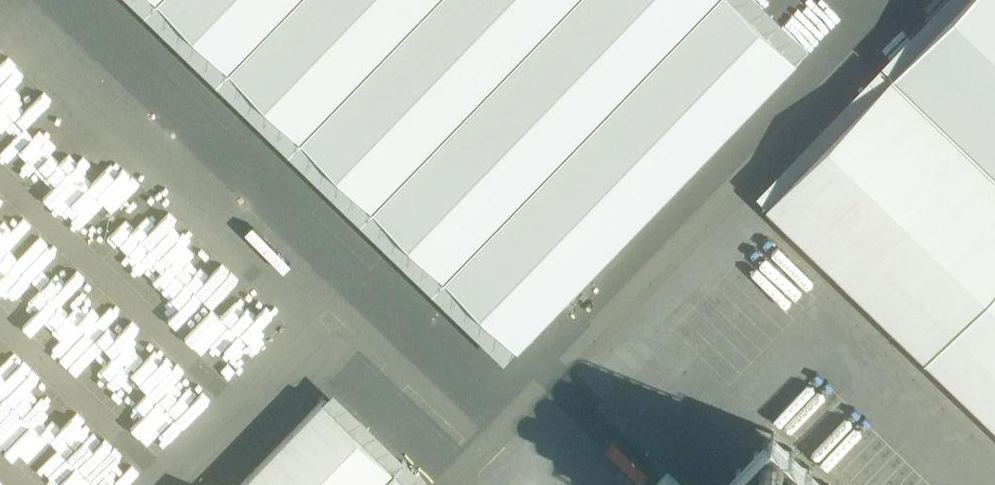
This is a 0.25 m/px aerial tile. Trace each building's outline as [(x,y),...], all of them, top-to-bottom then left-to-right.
[(518,351),(797,63),(732,0),(156,0),(518,351)] [(894,73),(994,170),(994,0),(964,0),(894,73)] [(66,17),(43,38),(55,51),(78,30),(66,17)] [(77,72),(103,46),(89,33),(64,59),(77,72)] [(118,86),(103,103),(130,128),(155,101),(117,67),(115,69),(102,57),(95,65),(118,86)] [(768,203),(994,423),(994,170),(894,73),(768,203)] [(171,119),(147,146),(177,172),(198,148),(206,155),(183,181),(201,197),(217,178),(223,183),(233,172),(171,119)] [(254,244),(275,214),(261,204),(240,235),(254,244)] [(193,331),(219,354),(232,339),(242,348),(250,339),(239,329),(245,322),(230,309),(225,315),(234,322),(222,336),(219,333),(214,340),(198,326),(193,331)] [(165,375),(187,352),(161,327),(132,358),(102,389),(110,396),(120,386),(130,396),(157,368),(165,375)] [(585,365),(603,382),(591,394),(600,403),(627,375),(600,349),(585,365)] [(548,408),(569,429),(587,411),(566,390),(548,408)] [(325,399),(242,484),(414,484),(325,399)] [(774,432),(722,484),(828,484),(774,432)] [(876,461),(873,438),(863,439),(865,462),(876,461)] [(840,462),(839,440),(831,440),(831,462),(840,462)] [(879,456),(879,477),(894,477),(894,456),(879,456)] [(105,473),(97,466),(80,484),(110,484),(127,467),(118,459),(105,473)] [(656,484),(680,484),(667,473),(656,484)] [(897,484),(915,484),(910,473),(895,480),(897,484)]
